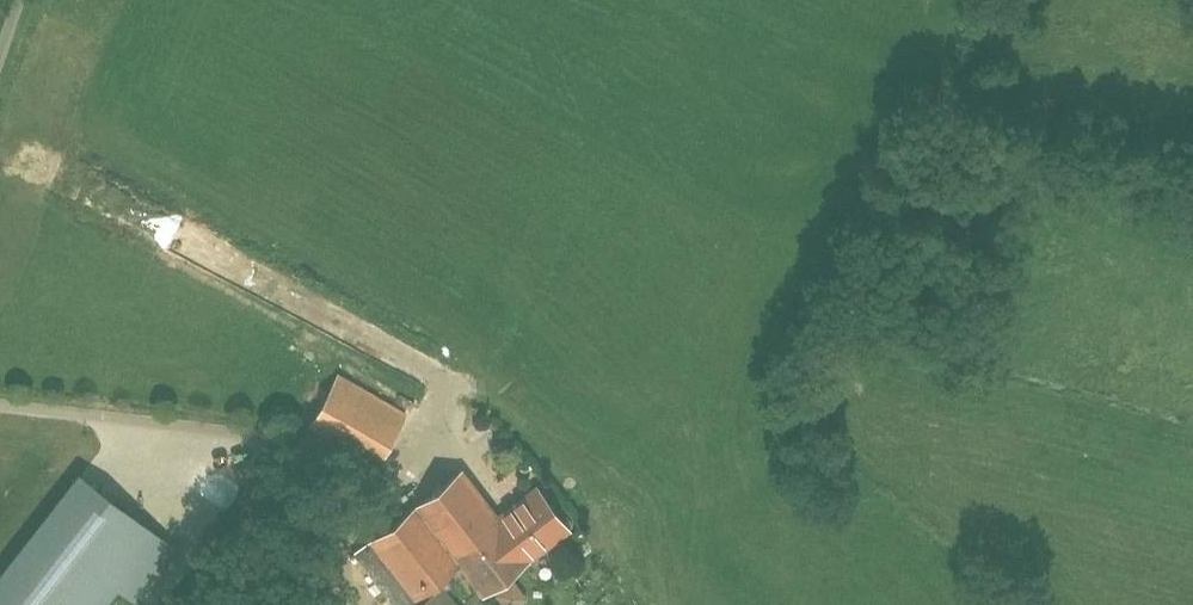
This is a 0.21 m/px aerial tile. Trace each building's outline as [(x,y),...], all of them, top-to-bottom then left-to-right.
[(403,406),(335,372),(308,426),(376,460),(403,406)] [(439,583),(472,559),(488,580),(567,522),(549,498),(511,526),(464,463),(349,548),(392,604),(456,604),(439,583)]
